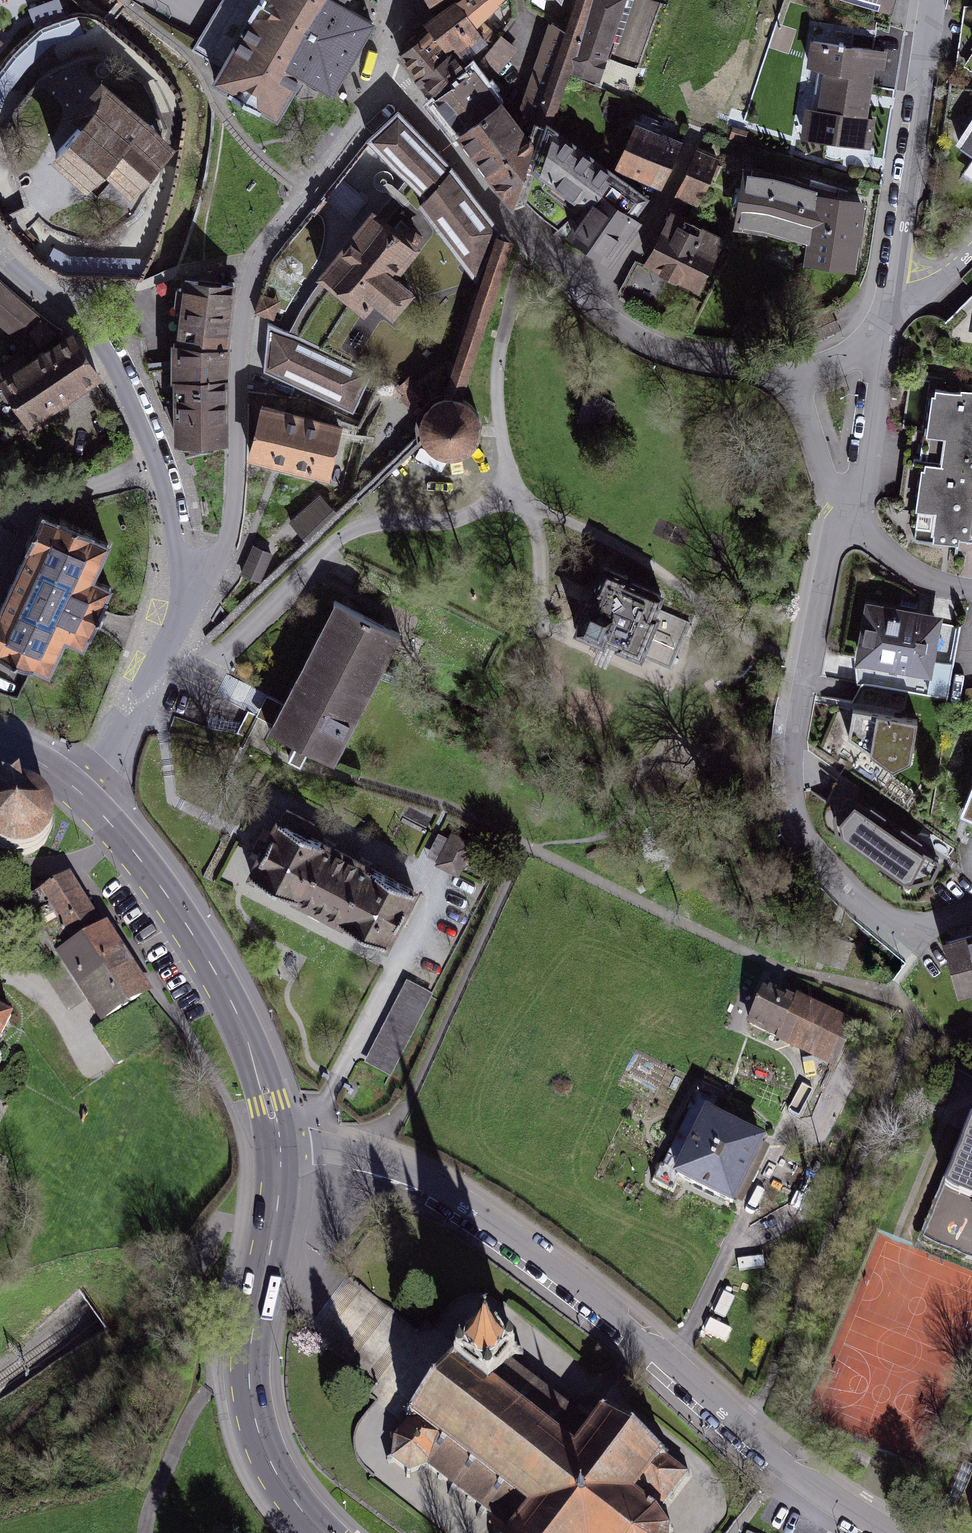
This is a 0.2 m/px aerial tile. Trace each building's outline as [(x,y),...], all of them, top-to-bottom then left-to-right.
[(201,54),(222,66),(212,82),(285,124),(306,86),(337,103),(380,29),(351,12),(358,0),(233,0),(201,54)] [(433,14),(460,0),(426,0),(433,14)] [(478,20),(499,0),(466,0),(459,5),(487,42),(492,47),(497,41),(478,20)] [(636,0),(587,0),(563,75),(607,91),(636,0)] [(889,12),(893,0),(851,0),(889,12)] [(459,5),(429,22),(432,27),(434,30),(401,57),(419,79),(453,51),(462,60),(487,42),(459,5)] [(76,14),(61,19),(41,26),(16,49),(0,70),(0,106),(9,88),(32,59),(52,41),(82,31),(76,14)] [(526,115),(538,132),(570,37),(552,26),(522,110),(526,115)] [(514,49),(501,36),(497,41),(492,47),(476,65),(486,76),(514,49)] [(419,79),(436,100),(470,72),(476,65),(492,47),(487,42),(462,60),(453,51),(419,79)] [(884,55),(837,48),(823,143),(871,149),(884,55)] [(436,100),(460,135),(493,107),(479,82),(486,76),(476,65),(470,72),(436,100)] [(84,115),(54,149),(71,163),(88,177),(105,158),(134,182),(171,138),(104,81),(79,110),(84,115)] [(493,107),(460,135),(512,203),(524,204),(537,158),(532,149),(538,132),(526,115),(515,125),(500,102),(493,107)] [(397,113),(370,144),(427,197),(418,204),(486,291),(504,237),(453,172),(397,113)] [(957,144),(971,155),(971,122),(957,144)] [(681,150),(632,131),(615,173),(664,193),(681,150)] [(651,205),(548,137),(534,179),(581,208),(564,237),(614,266),(651,205)] [(723,166),(697,154),(676,200),(702,211),(723,166)] [(971,162),(962,178),(971,183),(971,162)] [(814,193),(748,175),(733,233),(809,242),(814,193)] [(865,197),(821,192),(813,265),(856,270),(865,197)] [(413,246),(357,206),(307,277),(349,308),(357,297),(385,317),(402,293),(388,282),(413,246)] [(721,245),(664,218),(641,268),(698,294),(721,245)] [(65,272),(139,277),(150,258),(68,254),(53,247),(45,263),(65,272)] [(0,282),(0,321),(24,342),(33,334),(40,345),(60,333),(0,282)] [(235,288),(182,284),(174,366),(148,370),(180,441),(226,440),(227,357),(235,288)] [(280,301),(260,295),(254,313),(274,319),(280,301)] [(380,379),(275,329),(268,375),(362,414),(380,379)] [(73,339),(4,381),(7,387),(0,391),(0,417),(4,421),(14,423),(22,423),(30,436),(52,419),(47,409),(96,375),(73,339)] [(452,392),(443,392),(434,396),(426,402),(421,411),(418,420),(418,430),(421,439),(424,443),(428,447),(432,451),(437,454),(443,456),(448,457),(454,456),(460,455),(465,453),(471,450),(475,446),(478,442),(481,436),(483,431),(483,423),(483,418),(481,412),(477,405),(474,401),(469,397),(465,395),(459,393),(452,392)] [(933,397),(914,535),(971,543),(971,402),(933,397)] [(340,431),(263,411),(249,462),(327,482),(340,431)] [(42,512),(0,603),(0,651),(48,671),(63,637),(86,648),(113,587),(91,577),(107,542),(42,512)] [(660,598),(599,577),(580,632),(641,653),(660,598)] [(270,724),(332,757),(397,635),(336,602),(270,724)] [(947,619),(864,606),(854,668),(937,682),(947,619)] [(918,723),(821,709),(813,747),(875,786),(916,767),(918,723)] [(948,817),(971,827),(971,762),(948,817)] [(0,852),(6,858),(14,861),(23,863),(30,863),(38,861),(45,857),(50,851),(56,843),(58,832),(58,825),(56,818),(53,811),(48,805),(38,799),(26,796),(15,798),(4,803),(0,808),(0,852)] [(916,839),(876,808),(847,844),(887,875),(916,839)] [(415,886),(278,816),(249,872),(386,942),(415,886)] [(453,837),(441,860),(459,869),(471,845),(453,837)] [(29,907),(63,957),(99,932),(65,883),(29,907)] [(58,960),(103,1029),(152,997),(106,928),(99,932),(63,957),(58,960)] [(957,997),(971,993),(971,933),(942,940),(957,997)] [(433,996),(406,983),(366,1064),(392,1078),(433,996)] [(855,1032),(762,988),(743,1028),(836,1072),(855,1032)] [(14,1010),(0,1003),(0,1034),(14,1010)] [(740,1217),(774,1140),(693,1105),(659,1182),(740,1217)] [(970,1141),(920,1263),(971,1284),(971,1141),(970,1141)] [(395,1437),(395,1458),(410,1472),(434,1470),(513,1527),(509,1532),(671,1532),(655,1512),(684,1474),(604,1412),(595,1428),(516,1372),(525,1357),(481,1327),(434,1387),(395,1437)]
